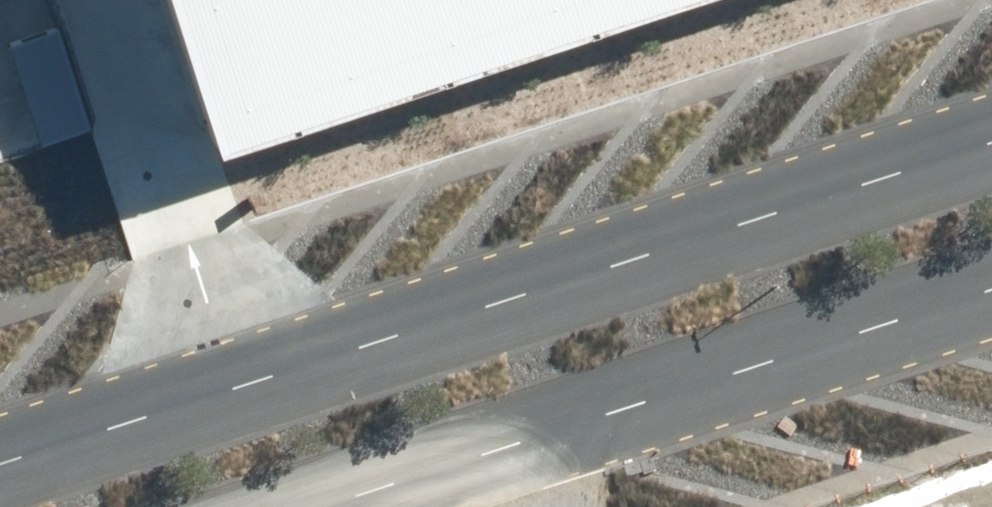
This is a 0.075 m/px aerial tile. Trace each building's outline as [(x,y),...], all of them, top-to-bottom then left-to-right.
[(216,154),(675,0),(164,0),(216,154)] [(59,25),(12,39),(41,133),(87,119),(59,25)]
